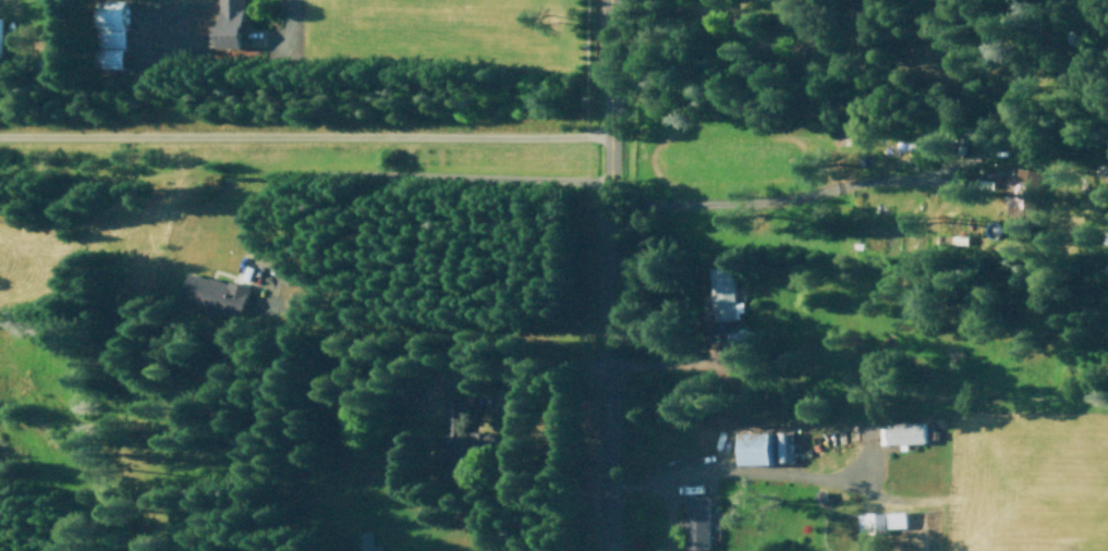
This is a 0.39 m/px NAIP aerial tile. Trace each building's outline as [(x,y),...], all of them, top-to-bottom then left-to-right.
[(218,26),(207,26),(207,48),(241,48),(242,0),(219,0),(218,26)] [(1030,240),(1042,172),(1018,167),(1006,236),(1030,240)] [(734,320),(733,267),(709,267),(711,321),(734,320)] [(248,288),(187,271),(179,301),(240,317),(248,288)] [(727,331),(726,361),(745,362),(746,331),(727,331)] [(463,404),(445,404),(444,429),(463,429),(463,404)] [(881,423),(881,444),(924,443),(924,422),(881,423)] [(493,431),(462,433),(463,457),(494,456),(493,431)] [(772,461),(785,460),(784,432),(771,433),(772,461)] [(771,433),(740,433),(740,465),(771,465),(771,433)] [(686,517),(684,517),(684,550),(707,550),(708,496),(686,495),(686,517)] [(884,512),(856,513),(857,534),(884,533),(884,512)] [(905,528),(905,512),(885,512),(885,528),(905,528)] [(372,544),(372,532),(357,532),(358,550),(380,550),(380,544),(372,544)]
